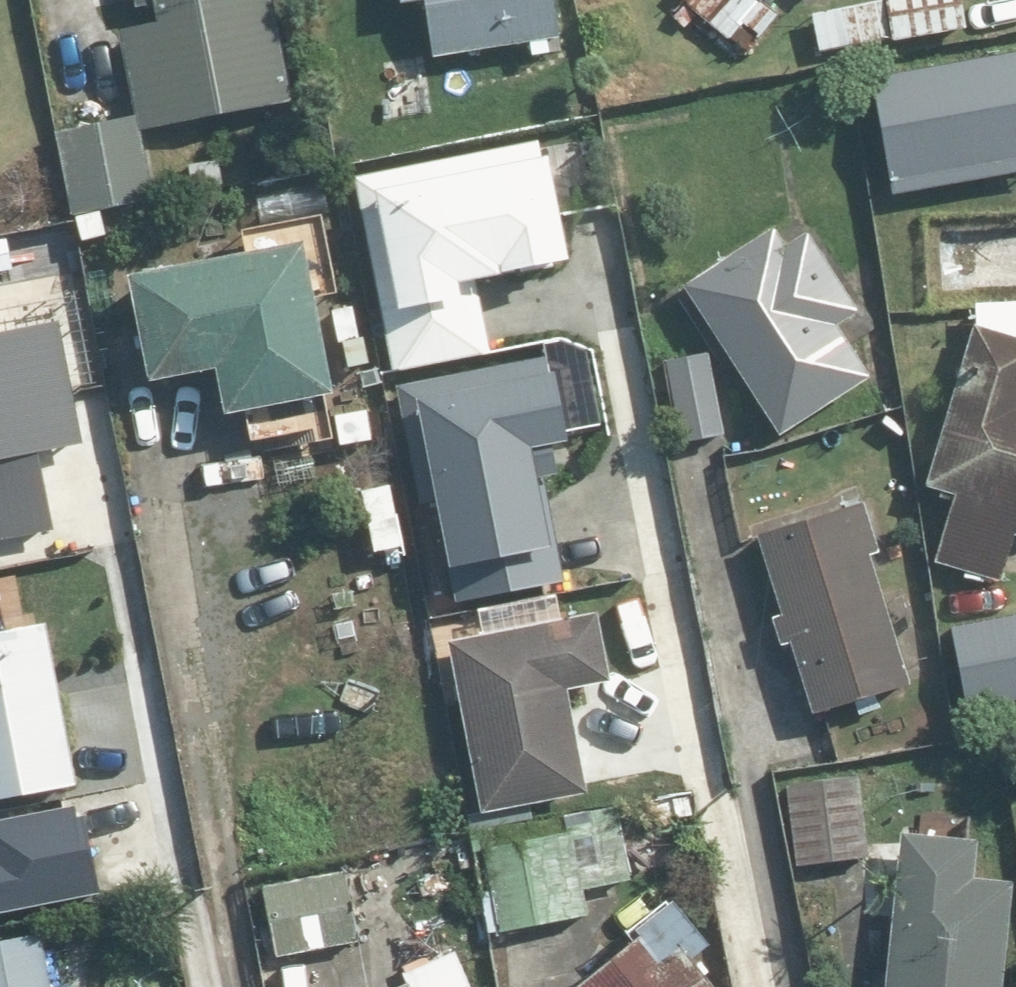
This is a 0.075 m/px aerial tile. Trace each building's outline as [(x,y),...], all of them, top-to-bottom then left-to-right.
[(148,125),(300,95),(281,0),(166,0),(169,15),(124,24),(142,111),(60,128),(77,211),(162,194),(148,125)] [(435,53),(567,39),(563,0),(429,0),(435,53)] [(785,13),(771,0),(692,0),(732,38),(750,19),(766,33),(785,13)] [(817,8),(825,51),(975,25),(970,0),(864,0),(817,8)] [(895,85),(916,199),(1015,181),(1015,62),(895,85)] [(501,297),(606,276),(585,174),(571,177),(565,145),(376,183),(383,218),(399,214),(422,324),(400,328),(410,376),(513,355),(501,297)] [(878,322),(802,208),(691,283),(792,433),(881,374),(856,336),(878,322)] [(322,232),(147,268),(170,378),(237,364),(246,408),(354,386),(322,232)] [(1011,579),(1015,562),(1015,314),(989,306),(937,484),(964,492),(944,559),(1011,579)] [(63,527),(58,502),(66,500),(57,451),(90,444),(66,322),(0,335),(0,539),(63,527)] [(719,350),(670,359),(686,443),(735,434),(719,350)] [(582,453),(567,356),(404,381),(417,468),(456,462),(476,598),(581,582),(562,456),(582,453)] [(866,503),(768,532),(791,606),(778,610),(788,645),(801,641),(822,710),(921,680),(866,503)] [(1015,677),(1015,617),(1007,618),(1015,677)] [(1007,618),(964,624),(974,693),(1015,687),(1015,677),(1007,618)] [(52,619),(0,630),(0,795),(85,777),(52,619)] [(607,629),(471,652),(501,828),(605,810),(585,691),(616,685),(607,629)] [(868,774),(794,781),(802,864),(876,857),(868,774)] [(102,876),(84,794),(0,813),(0,899),(102,876)] [(909,833),(902,964),(893,964),(892,986),(1014,986),(1015,942),(1015,878),(985,876),(988,837),(955,835),(957,812),(926,811),(925,834),(909,833)] [(353,871),(272,884),(284,957),(365,943),(353,871)] [(692,964),(711,949),(675,903),(636,934),(641,941),(584,986),(710,986),(692,964)] [(0,940),(0,986),(59,986),(47,931),(0,940)] [(464,951),(418,971),(425,986),(480,986),(464,951)]
